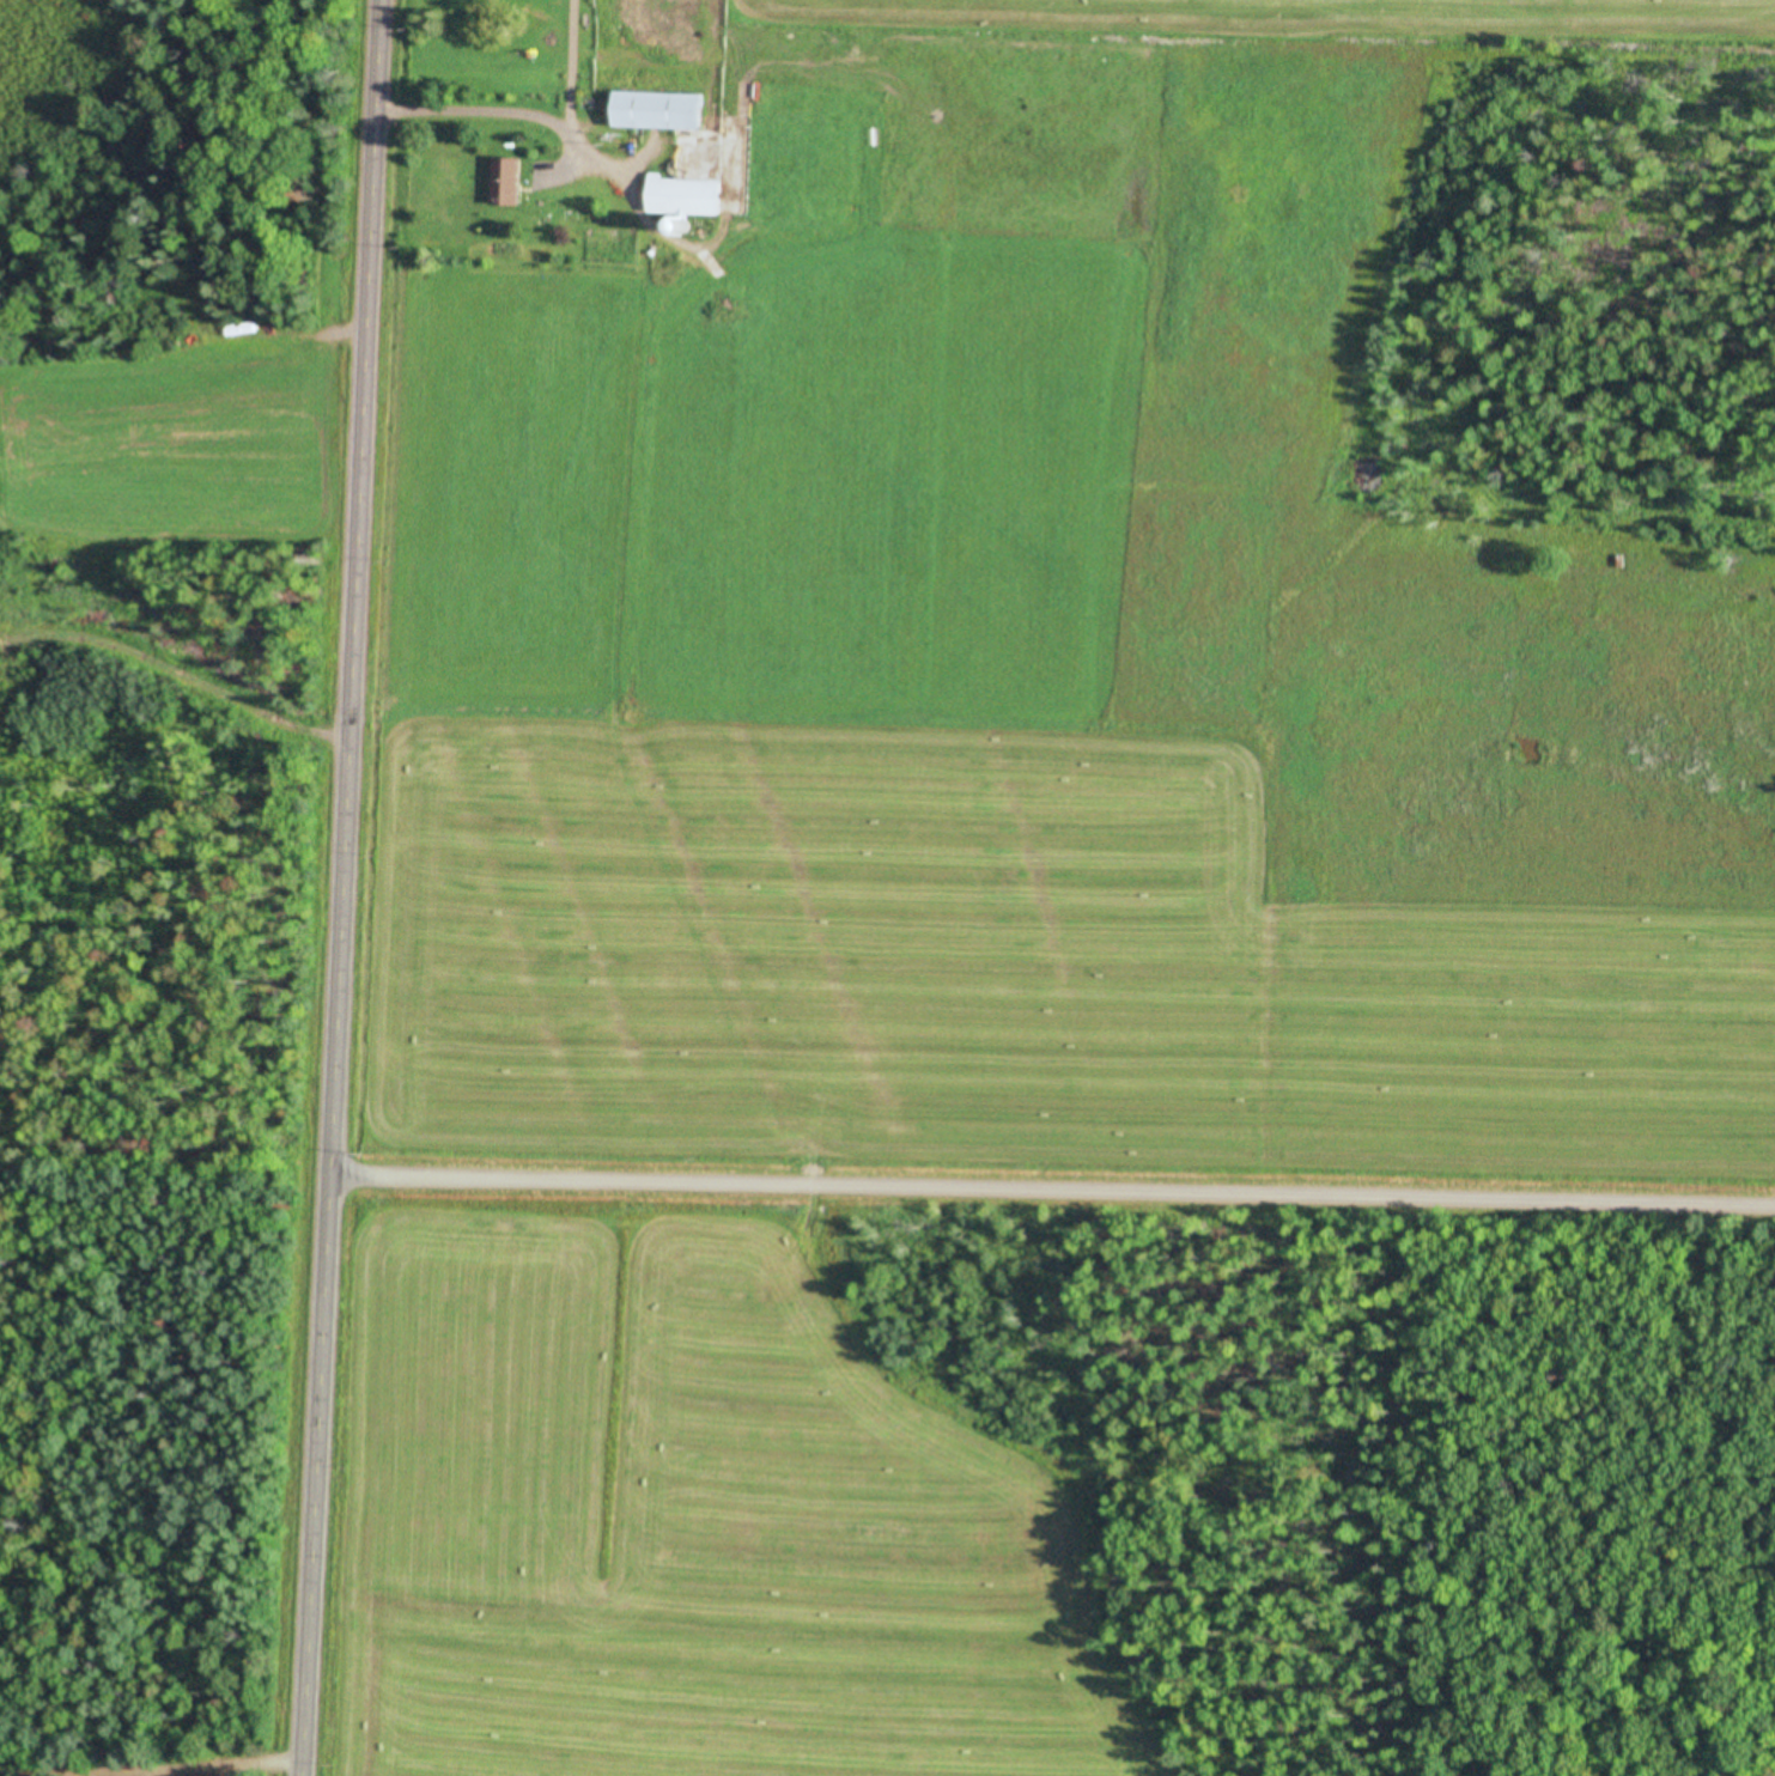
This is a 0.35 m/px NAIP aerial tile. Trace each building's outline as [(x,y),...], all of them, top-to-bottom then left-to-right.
[(708,96),(620,95),(619,130),(707,132),(708,96)] [(524,160),(497,160),(497,208),(524,208),(524,160)] [(652,216),(724,217),(724,182),(653,181),(652,216)]
